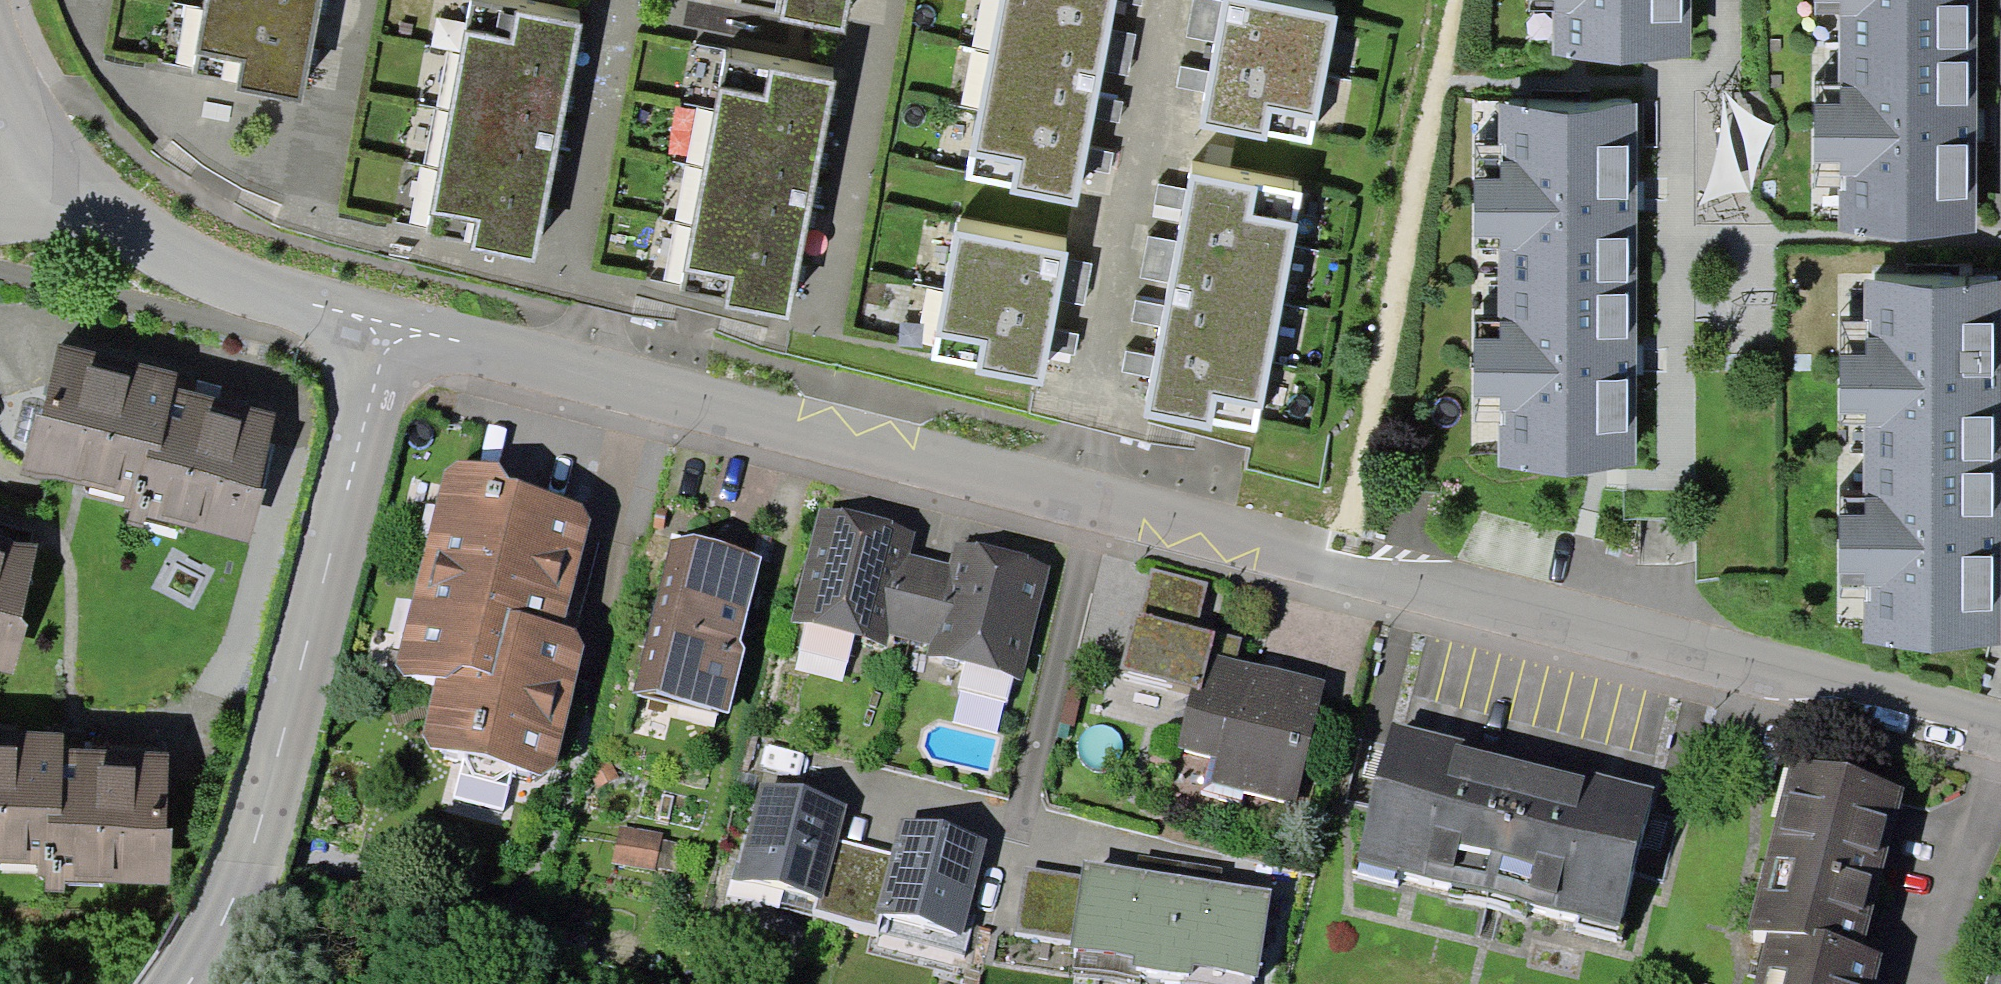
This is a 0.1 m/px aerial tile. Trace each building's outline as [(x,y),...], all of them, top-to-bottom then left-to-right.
[(192,77),(238,85),(237,89),(300,101),(321,0),(207,0),(192,77)] [(849,0),(740,0),(739,9),(782,17),(781,21),(843,32),(849,0)] [(965,180),(1015,189),(1014,195),(1077,206),(1085,168),(1089,148),(1095,116),(1098,97),(1103,69),(1111,29),(1116,0),(1000,0),(965,180)] [(1216,43),(1226,2),(1217,0),(1194,0),(1186,37),(1216,43)] [(1337,16),(1255,0),(1226,0),(1226,2),(1216,43),(1211,72),(1208,93),(1201,128),(1268,141),(1269,136),(1310,145),(1337,16)] [(1529,10),(1553,11),(1555,57),(1690,56),(1690,0),(1529,0),(1529,10)] [(1837,53),(1976,54),(1976,0),(1814,0),(1814,13),(1838,13),(1837,53)] [(534,259),(582,24),(472,3),(429,234),(475,243),(474,247),(534,259)] [(1135,34),(1111,29),(1103,69),(1128,74),(1135,34)] [(1975,109),(1976,54),(1837,53),(1837,101),(1811,101),(1810,166),(1837,166),(1837,233),(1975,233),(1975,142),(1975,109)] [(787,318),(835,82),(726,60),(680,298),(787,318)] [(1178,88),(1208,93),(1211,72),(1181,67),(1178,88)] [(1123,101),(1098,97),(1095,116),(1119,121),(1123,101)] [(1498,238),(1498,287),(1636,288),(1636,209),(1636,181),(1636,106),(1498,102),(1497,179),(1473,179),(1472,238),(1498,238)] [(1984,109),(1975,109),(1975,142),(1984,142),(1984,109)] [(1113,153),(1089,148),(1085,168),(1109,173),(1113,153)] [(1303,193),(1192,176),(1190,190),(1184,222),(1180,241),(1170,283),(1167,306),(1163,328),(1157,357),(1152,379),(1145,418),(1211,431),(1213,425),(1255,432),(1303,193)] [(1644,181),(1636,181),(1636,209),(1645,209),(1644,181)] [(1184,222),(1190,190),(1159,185),(1153,217),(1184,222)] [(1066,259),(1068,252),(956,231),(932,360),(978,368),(977,374),(1042,386),(1049,350),(1053,330),(1058,300),(1066,259)] [(1170,283),(1180,241),(1149,235),(1140,276),(1170,283)] [(1091,264),(1066,259),(1058,300),(1083,305),(1091,264)] [(1867,466),(2000,468),(2000,282),(1864,282),(1864,357),(1840,357),(1839,415),(1864,415),(1867,466)] [(1636,346),(1636,288),(1498,287),(1498,338),(1472,338),(1473,400),(1498,399),(1498,455),(1498,470),(1635,470),(1636,376),(1636,346)] [(1163,328),(1167,306),(1135,300),(1131,322),(1163,328)] [(1077,334),(1053,330),(1049,350),(1074,354),(1077,334)] [(34,409),(19,471),(48,476),(124,493),(122,506),(130,507),(126,522),(141,525),(144,514),(249,540),(265,482),(259,479),(275,410),(173,383),(177,369),(57,338),(40,410),(34,409)] [(1152,379),(1157,357),(1126,351),(1122,372),(1152,379)] [(500,464),(456,462),(445,468),(397,664),(405,676),(433,681),(422,734),(431,748),(465,756),(514,768),(541,775),(556,765),(587,645),(576,630),(565,627),(593,516),(585,505),(507,477),(500,464)] [(1867,466),(1868,518),(1843,518),(1843,584),(1866,584),(1865,645),(2000,646),(2000,468),(1867,466)] [(951,564),(911,555),(916,534),(818,510),(791,622),(886,646),(890,634),(930,645),(928,656),(1020,679),(1049,566),(955,542),(951,564)] [(12,673),(26,622),(21,614),(39,544),(0,534),(0,670),(12,673)] [(695,534),(670,538),(632,692),(728,713),(745,649),(741,641),(761,557),(723,541),(695,534)] [(1209,582),(1151,568),(1140,613),(1135,612),(1121,668),(1191,687),(1201,690),(1211,653),(1236,659),(1242,638),(1198,627),(1209,582)] [(1236,659),(1211,653),(1201,690),(1191,687),(1178,746),(1211,756),(1205,781),(1297,804),(1325,680),(1236,659)] [(1489,892),(1522,755),(1395,720),(1359,860),(1489,892)] [(171,883),(173,825),(168,825),(169,749),(63,746),(64,731),(0,729),(0,861),(36,862),(38,876),(45,876),(45,891),(64,891),(65,880),(171,883)] [(1522,755),(1489,892),(1621,924),(1654,787),(1522,755)] [(1747,926),(1768,931),(1814,942),(1817,932),(1863,945),(1905,782),(1790,755),(1747,926)] [(511,784),(514,768),(465,756),(459,770),(511,784)] [(618,777),(609,759),(588,769),(597,787),(618,777)] [(452,798),(503,812),(511,784),(459,770),(452,798)] [(848,803),(762,782),(738,879),(744,880),(818,899),(823,900),(839,840),(848,803)] [(986,839),(900,819),(892,853),(877,913),(882,915),(891,915),(963,934),(965,926),(986,839)] [(661,833),(621,827),(615,860),(656,866),(660,840),(661,833)] [(677,842),(660,840),(656,866),(674,869),(677,842)] [(892,853),(839,840),(823,900),(818,899),(815,909),(879,928),(882,915),(877,913),(892,853)] [(1219,881),(1221,868),(1141,855),(1139,868),(1219,881)] [(1258,976),(1272,890),(1219,881),(1139,868),(1083,860),(1080,875),(1071,940),(1069,953),(1074,954),(1072,972),(1139,982),(1141,967),(1190,974),(1188,983),(1250,983),(1252,975),(1258,976)] [(1071,940),(1080,875),(1025,867),(1015,932),(1071,940)] [(740,898),(813,916),(815,909),(818,899),(744,880),(740,898)] [(972,928),(965,926),(963,934),(891,915),(886,935),(965,955),(972,928)] [(1863,945),(1817,932),(1814,942),(1768,931),(1754,983),(1875,983),(1884,950),(1863,945)]
